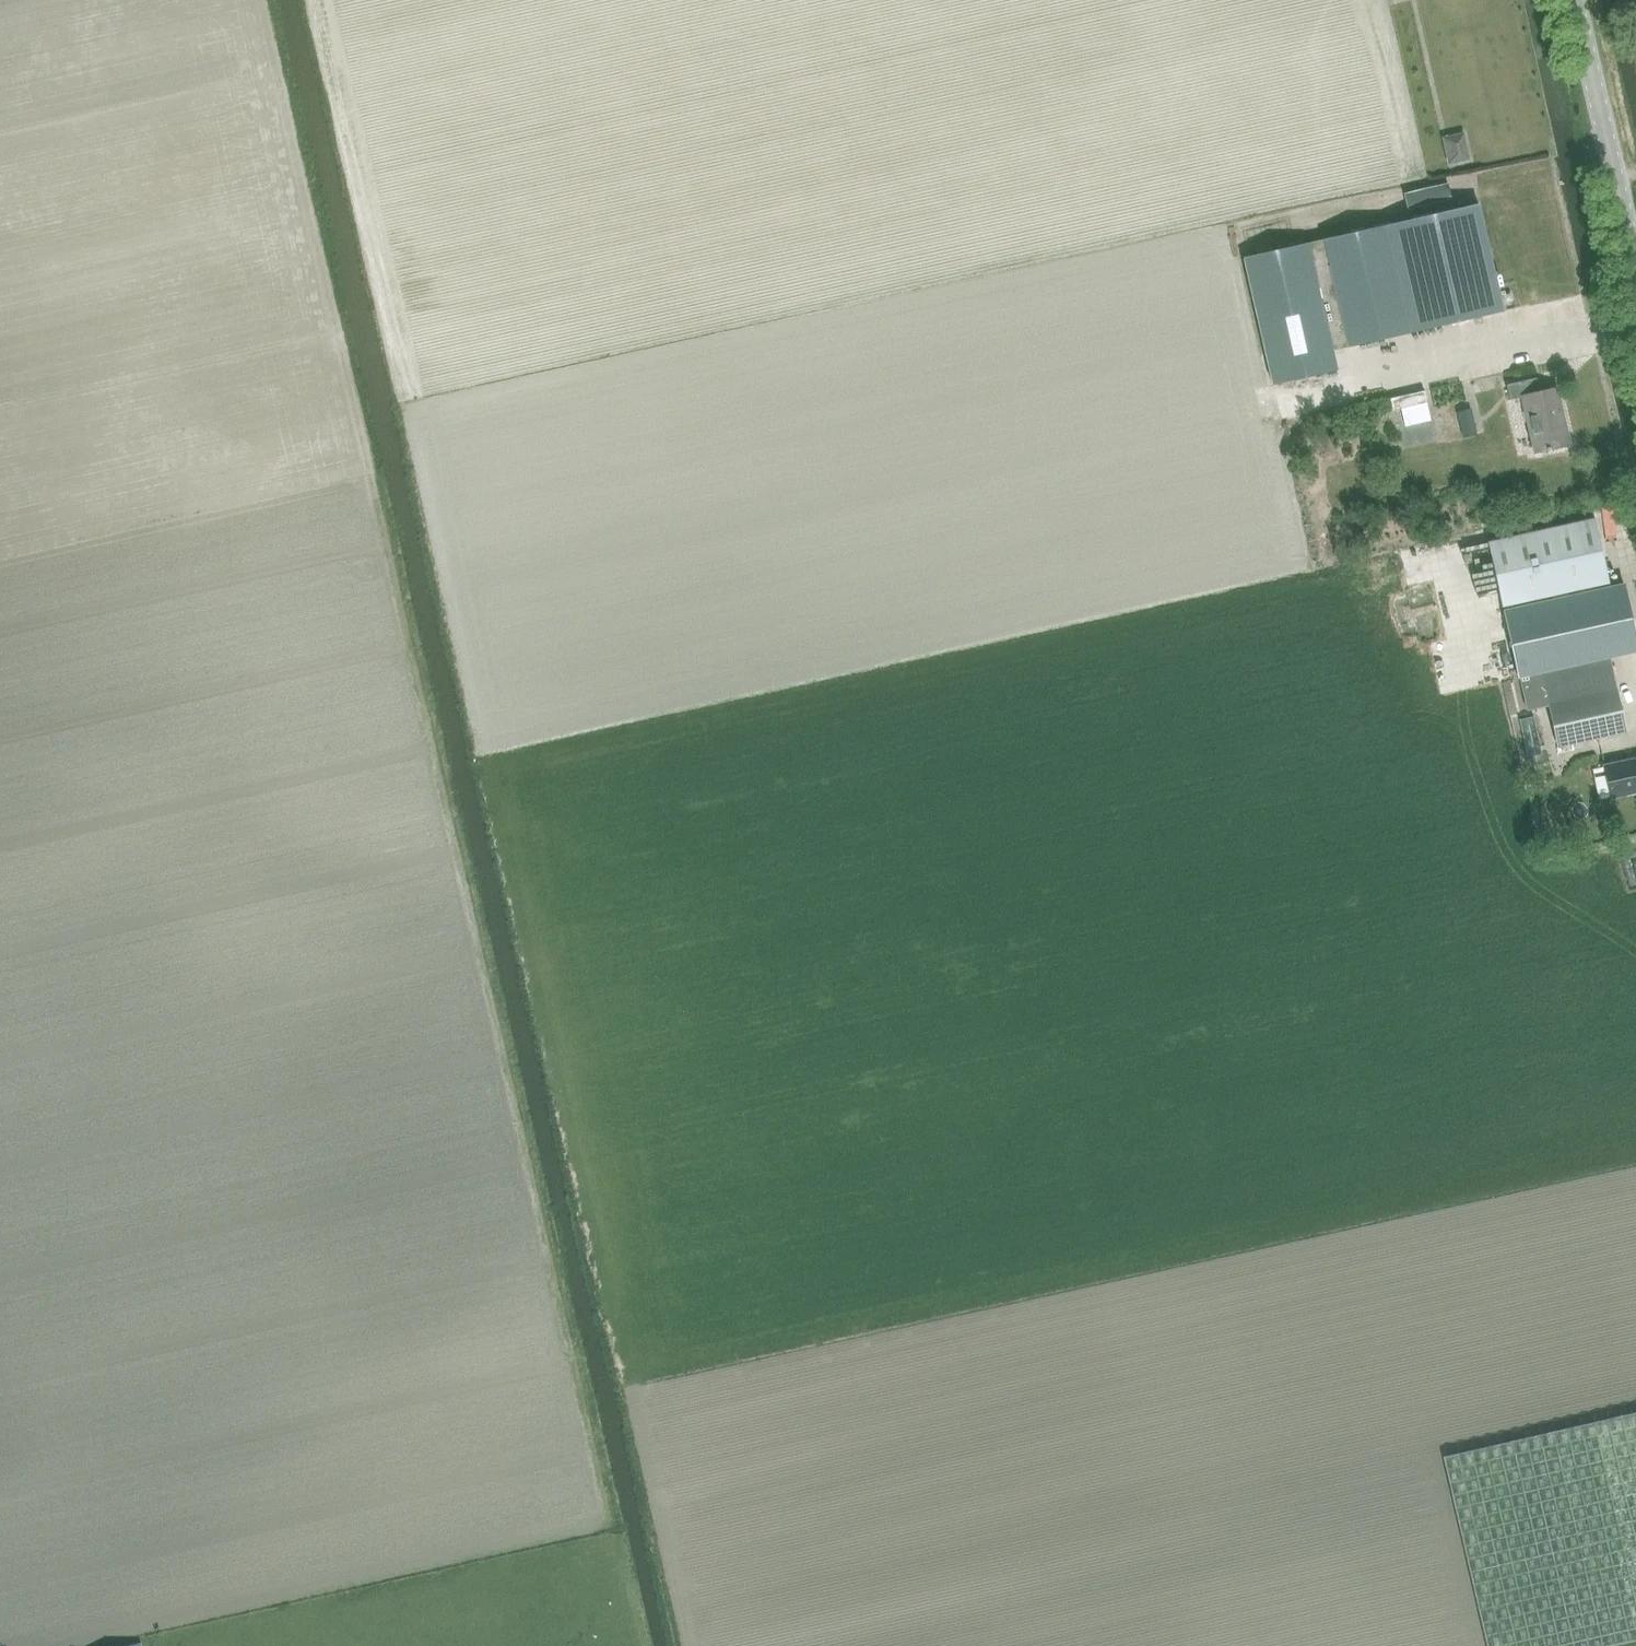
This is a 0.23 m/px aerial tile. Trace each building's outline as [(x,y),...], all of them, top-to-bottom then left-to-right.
[(1479,203),(1243,257),(1272,384),(1337,369),(1333,349),(1503,311),(1479,203)] [(1537,452),(1570,444),(1558,389),(1541,393),(1538,379),(1509,386),(1512,402),(1525,399),(1537,452)] [(1391,397),(1394,410),(1428,402),(1425,390),(1391,397)] [(1472,406),(1458,410),(1464,437),(1478,433),(1472,406)] [(1502,606),(1609,582),(1594,514),(1487,538),(1502,606)] [(1635,651),(1635,638),(1624,583),(1504,610),(1519,677),(1635,651)] [(1557,749),(1626,734),(1610,661),(1522,680),(1529,713),(1548,709),(1557,749)] [(1635,792),(1635,761),(1604,767),(1610,798),(1635,792)] [(1635,1639),(1635,1413),(1444,1456),(1488,1645),(1606,1645),(1635,1639)]
